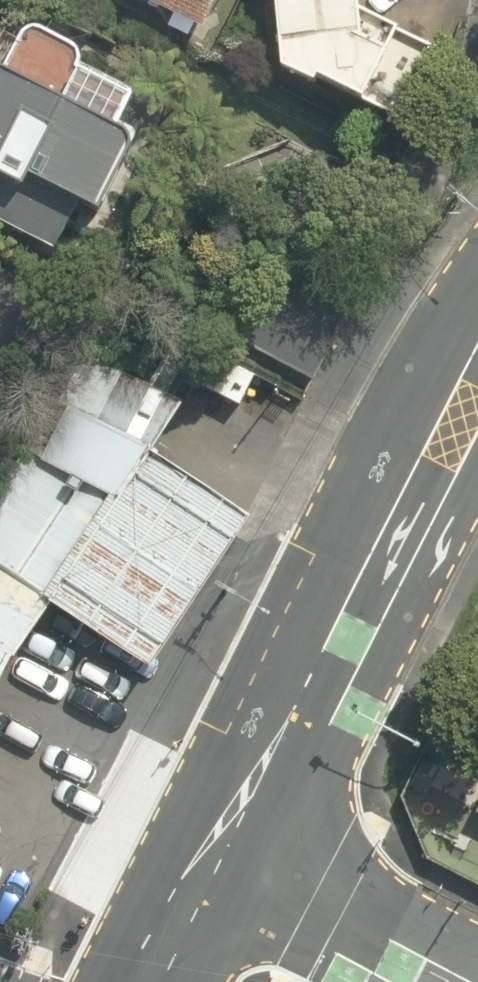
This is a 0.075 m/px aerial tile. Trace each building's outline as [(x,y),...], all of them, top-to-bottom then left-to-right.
[(193,38),(212,0),(120,0),(193,38)] [(264,60),(389,117),(422,44),(359,15),(357,0),(259,0),(264,60)] [(92,48),(2,14),(0,20),(0,214),(3,215),(0,222),(0,239),(48,258),(67,208),(93,218),(140,97),(82,74),(92,48)] [(298,409),(356,281),(274,243),(215,371),(298,409)] [(52,407),(0,489),(0,570),(157,669),(255,522),(160,453),(187,407),(88,351),(52,407)] [(52,607),(0,572),(0,708),(52,607)] [(462,813),(477,820),(477,780),(462,813)]
